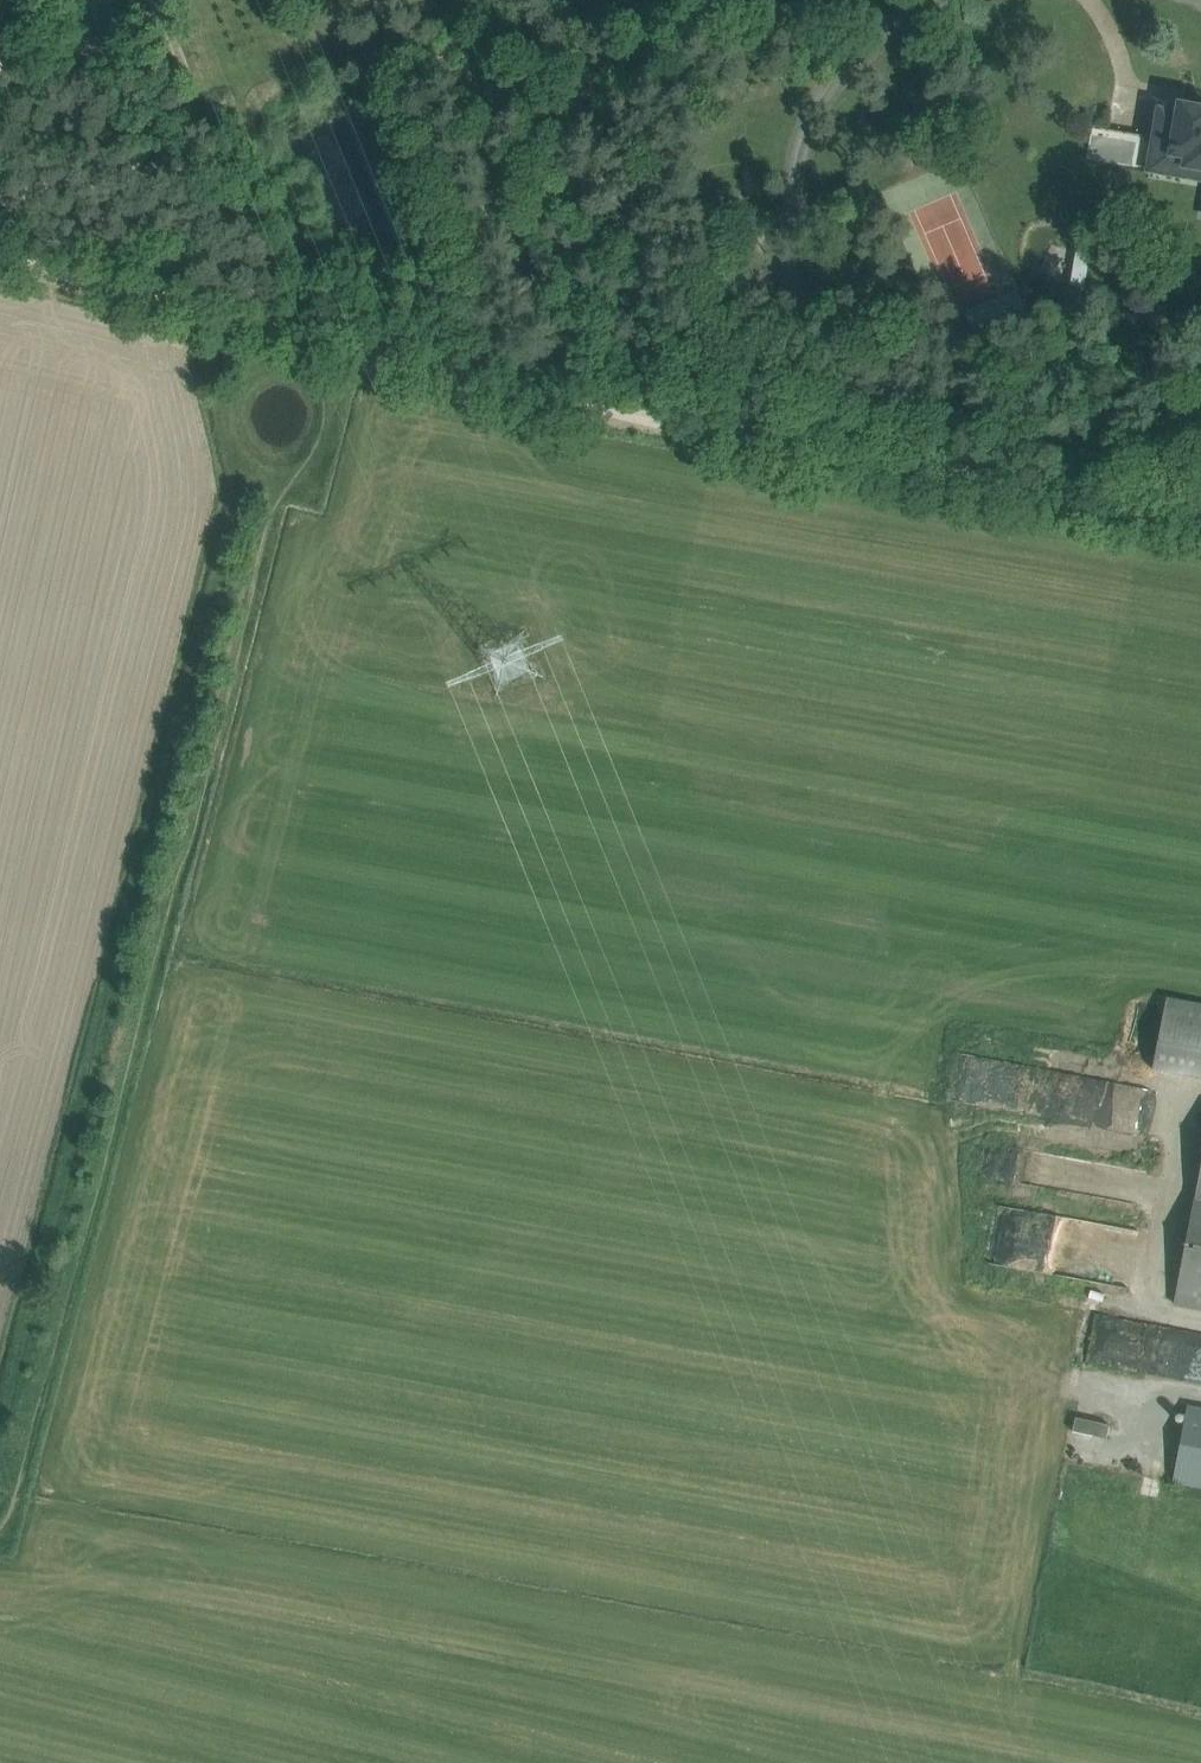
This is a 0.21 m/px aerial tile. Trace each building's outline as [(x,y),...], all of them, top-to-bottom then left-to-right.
[(1173,152),(1188,155),(1186,164),(1200,167),(1200,109),(1181,106),(1173,152)] [(1152,1068),(1200,1078),(1200,1005),(1166,998),(1152,1068)] [(1070,1074),(961,1055),(954,1098),(1063,1116),(1070,1074)] [(1200,1309),(1200,1168),(1174,1304),(1200,1309)] [(1008,1208),(999,1260),(1066,1272),(1071,1243),(1105,1249),(1110,1225),(1008,1208)] [(1200,1486),(1200,1408),(1188,1406),(1173,1481),(1200,1486)]
